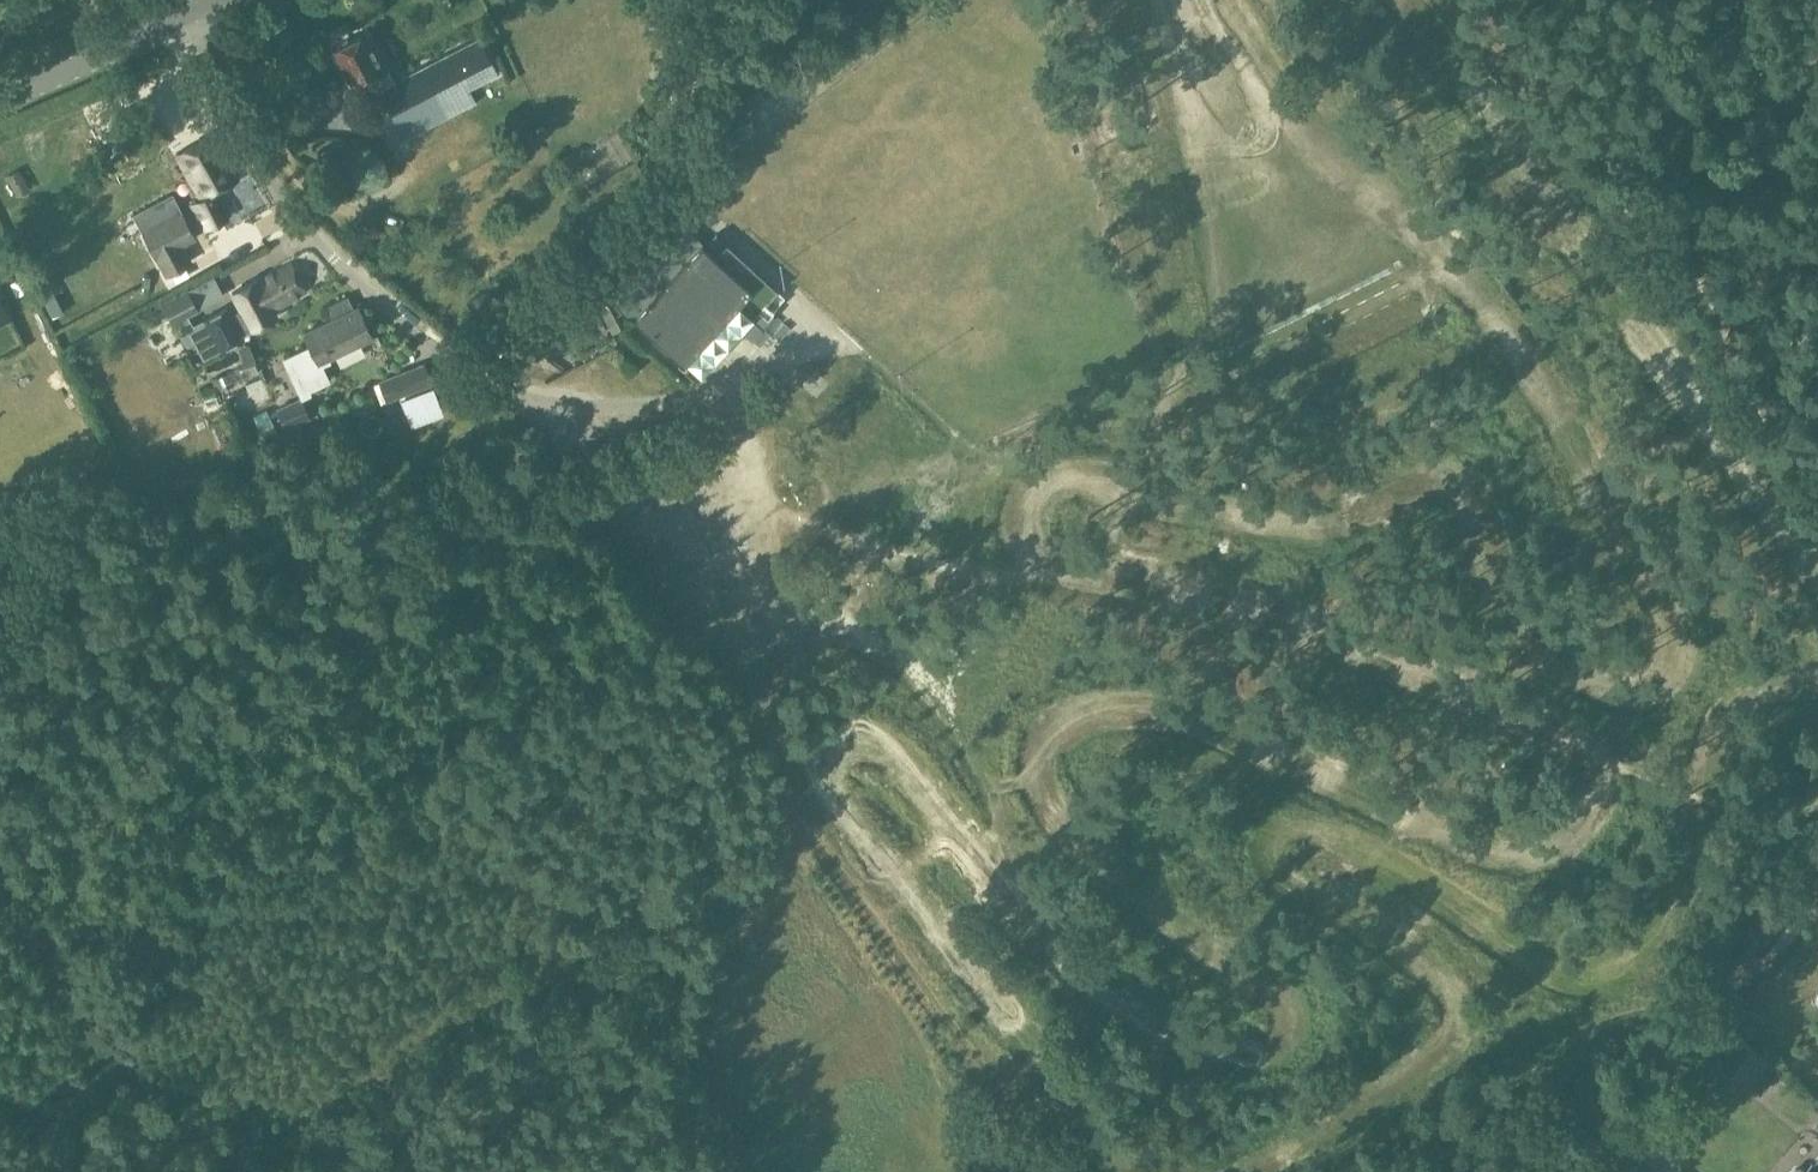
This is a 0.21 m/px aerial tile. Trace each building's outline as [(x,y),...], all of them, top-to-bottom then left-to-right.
[(351,42),(336,50),(345,68),(354,85),(361,82),(368,78),(372,86),(376,94),(380,92),(391,115),(404,139),(425,128),(446,116),(440,105),(434,93),(464,78),(493,62),(486,49),(479,36),(437,58),(396,80),(389,67),(379,48),(374,51),(370,43),(366,35),(351,42)] [(228,219),(214,191),(239,178),(215,134),(177,155),(200,199),(201,198),(204,203),(193,209),(204,231),(228,219)] [(22,177),(19,170),(6,177),(9,183),(22,177)] [(182,211),(142,230),(156,258),(159,257),(168,275),(194,263),(185,244),(196,239),(182,211)] [(683,363),(751,289),(702,244),(634,318),(683,363)] [(227,306),(206,317),(223,349),(245,337),(243,335),(252,330),(277,317),(273,309),(306,292),(292,263),(259,281),(258,279),(232,293),(241,310),(232,314),(227,306)] [(188,315),(225,295),(214,276),(191,289),(190,287),(162,302),(181,336),(195,327),(188,315)] [(300,394),(328,381),(320,363),(373,338),(358,307),(354,309),(348,296),(326,307),(332,320),(304,333),(311,347),(284,359),(300,394)] [(780,297),(759,305),(762,314),(784,306),(780,297)] [(7,314),(9,318),(10,318),(1,300),(0,298),(0,317),(7,314)] [(552,357),(595,335),(580,306),(537,329),(552,357)] [(235,349),(242,369),(256,364),(249,344),(235,349)] [(425,367),(381,385),(388,402),(433,384),(425,367)] [(219,383),(233,423),(270,409),(256,370),(219,383)] [(300,423),(291,403),(276,409),(286,429),(300,423)] [(1817,869),(1817,850),(1809,856),(1817,869)] [(1816,1166),(1814,1164),(1807,1171),(1817,1171),(1817,1163),(1816,1166)]
